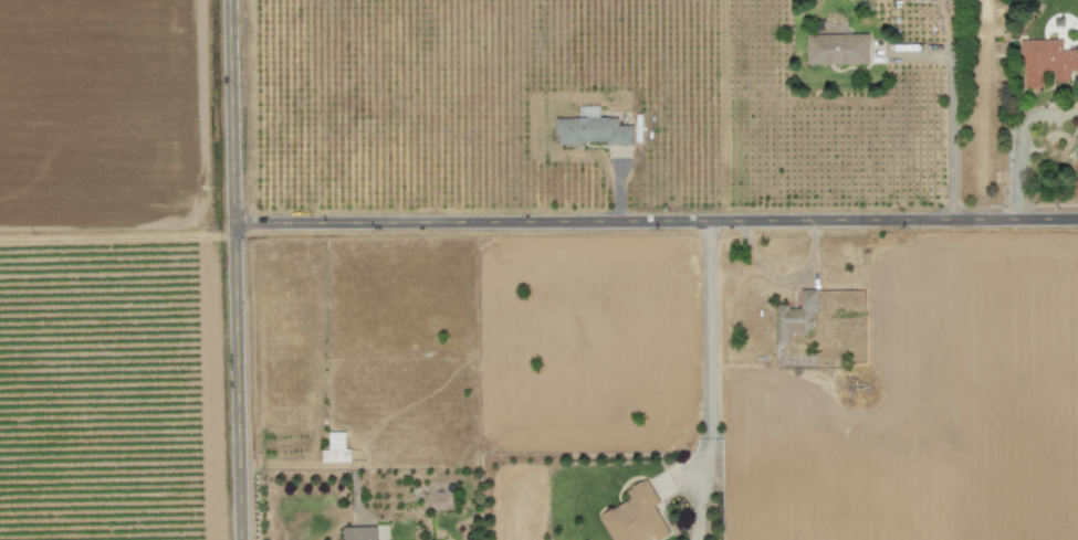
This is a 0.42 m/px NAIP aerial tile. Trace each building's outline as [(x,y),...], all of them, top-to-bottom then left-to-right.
[(806,65),(870,64),(870,33),(806,34),(806,65)] [(1022,88),(1042,88),(1042,71),(1053,71),(1053,82),(1070,82),(1070,70),(1077,70),(1077,50),(1063,51),(1063,40),(1021,40),(1022,88)] [(556,118),(556,144),(606,143),(606,146),(632,145),(632,125),(617,126),(617,117),(556,118)] [(774,307),(775,346),(789,346),(789,332),(813,331),(813,313),(820,313),(819,289),(799,290),(800,306),(774,307)] [(328,433),(329,450),(321,450),(322,462),(347,462),(347,432),(328,433)] [(654,506),(660,503),(646,479),(625,491),(630,499),(598,517),(612,539),(647,539),(653,536),(655,539),(660,539),(670,534),(654,506)] [(386,525),(377,525),(378,539),(386,539),(386,525)] [(377,527),(342,527),(342,539),(377,539),(377,527)]
